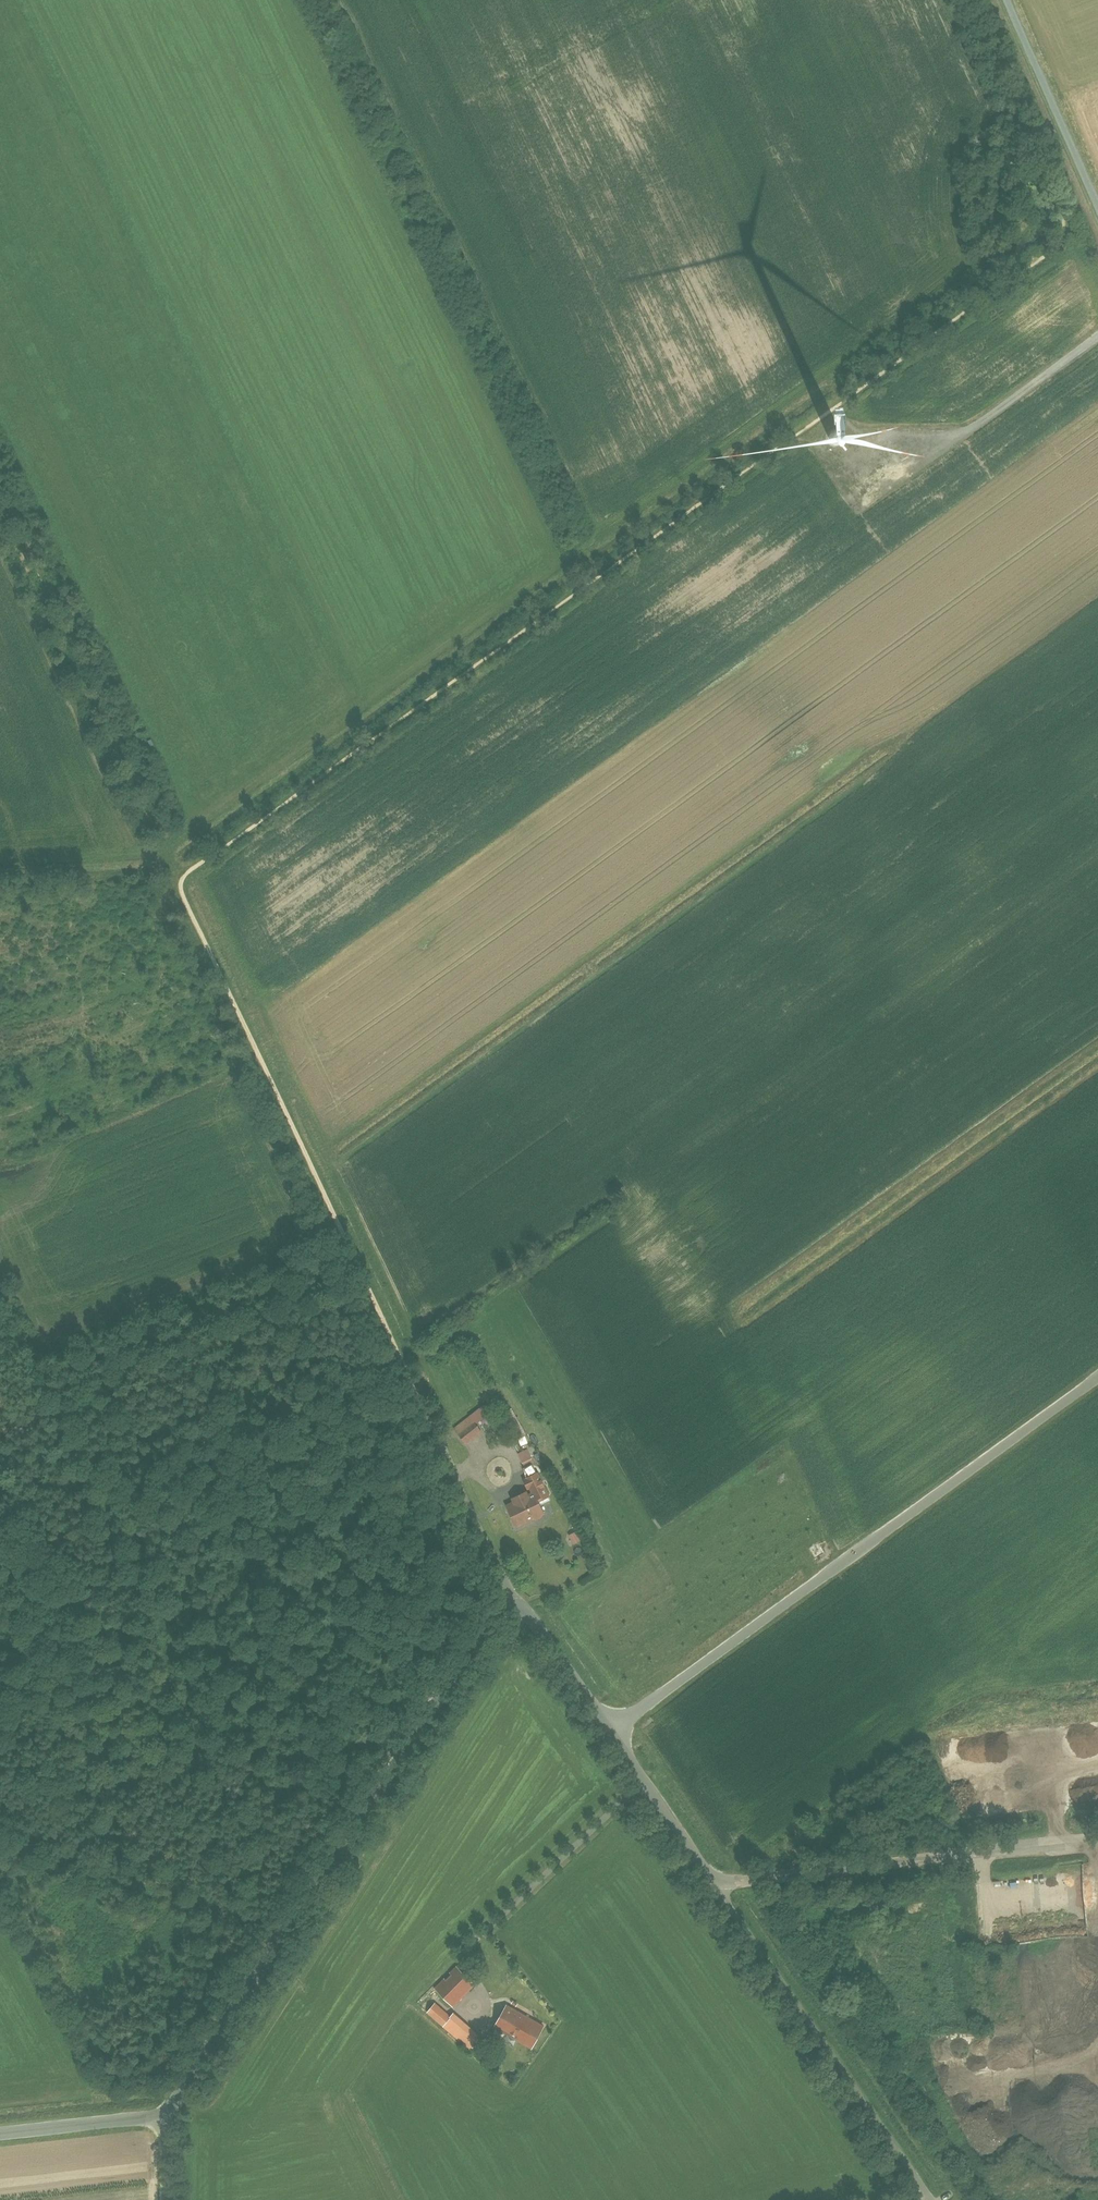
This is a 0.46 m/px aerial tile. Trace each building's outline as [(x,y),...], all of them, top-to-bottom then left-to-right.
[(515,1440),(526,1434),(513,1407),(502,1413),(515,1440)] [(483,1408),(451,1432),(462,1446),(481,1432),(476,1424),(488,1415),(483,1408)] [(523,1467),(533,1463),(527,1449),(517,1454),(523,1467)] [(504,1509),(514,1532),(543,1519),(538,1506),(548,1502),(537,1476),(522,1482),(524,1486),(521,1488),(524,1496),(508,1503),(510,1507),(504,1509)] [(474,1575),(469,1583),(471,1594),(480,1599),(485,1591),(480,1588),(480,1585),(482,1580),(474,1575)] [(455,1967),(433,1989),(453,2008),(475,1986),(455,1967)] [(433,2003),(425,2013),(467,2050),(480,2036),(452,2012),(448,2016),(433,2003)] [(528,2051),(543,2027),(505,2004),(491,2028),(528,2051)]
